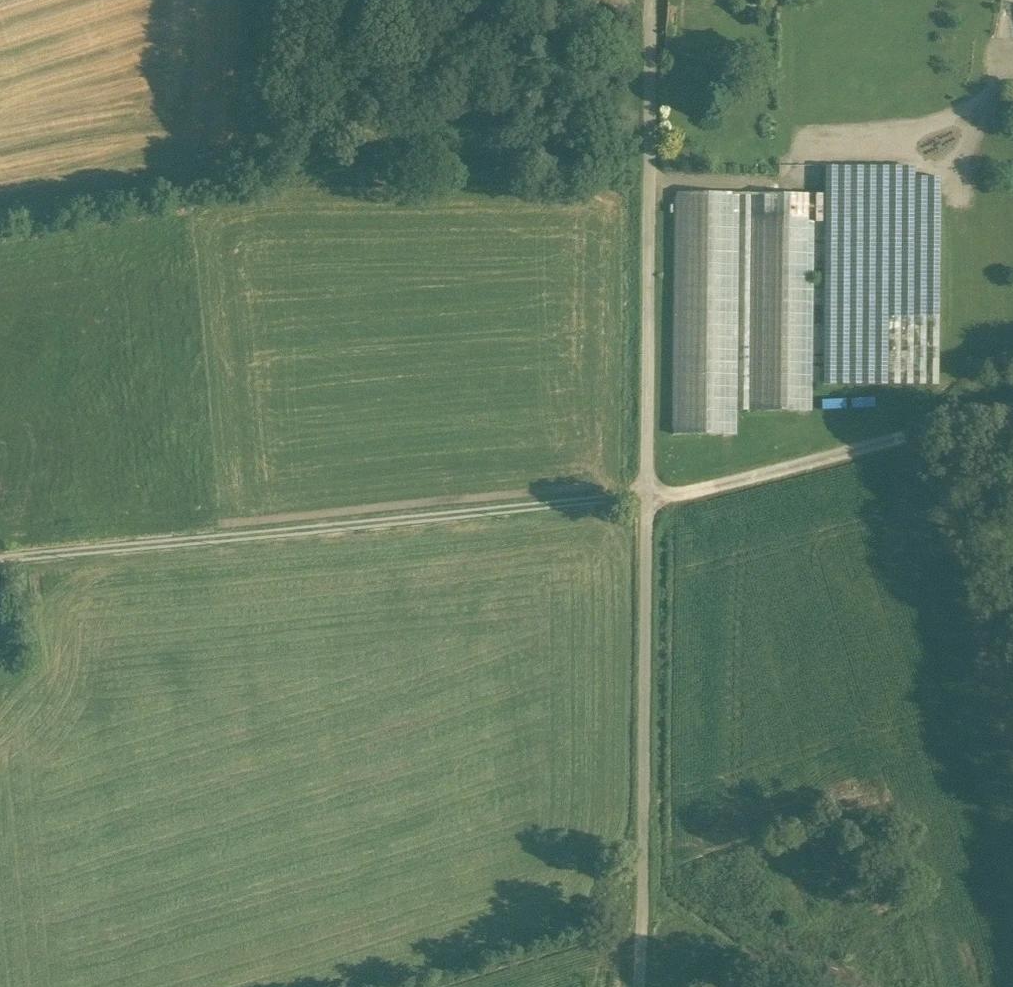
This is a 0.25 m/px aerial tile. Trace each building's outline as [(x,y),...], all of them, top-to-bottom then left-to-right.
[(825,15),(783,15),(782,158),(816,158),(816,157),(824,158),(824,168),(824,196),(815,195),(814,220),(812,385),(938,386),(940,179),(920,178),(920,168),(922,0),(825,0),(825,15)] [(740,194),(676,193),(672,435),(737,436),(737,412),(740,194)] [(814,220),(751,219),(751,194),(740,194),(737,412),(812,413),(812,385),(814,220)] [(815,195),(751,194),(751,219),(814,220),(815,195)]
